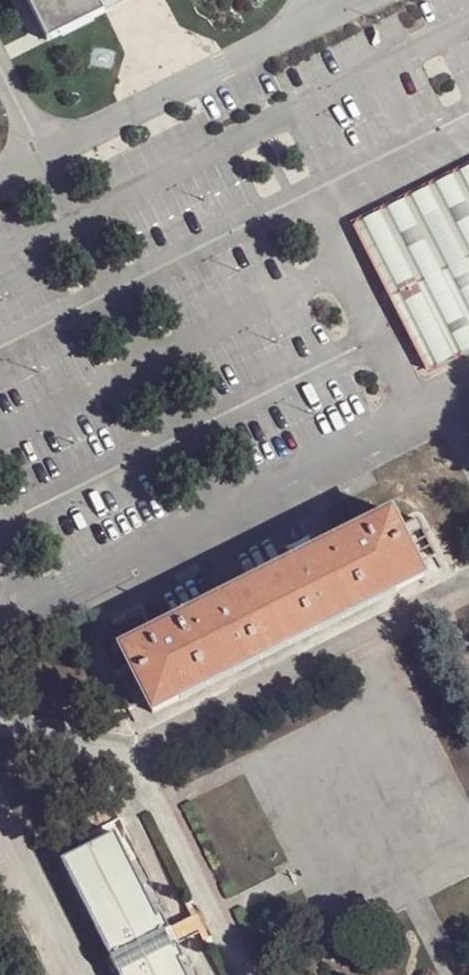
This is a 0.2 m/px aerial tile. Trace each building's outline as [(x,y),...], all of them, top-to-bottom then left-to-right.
[(52,49),(151,0),(26,0),(52,49)] [(353,229),(426,375),(468,354),(468,171),(353,229)] [(147,705),(153,717),(428,578),(422,567),(403,529),(393,509),(117,647),(128,668),(147,705)] [(403,529),(422,567),(438,557),(419,520),(403,529)] [(147,705),(128,668),(110,677),(130,714),(147,705)] [(61,864),(118,974),(188,974),(182,963),(187,961),(179,944),(173,947),(168,936),(172,933),(164,916),(159,919),(117,835),(61,864)]
